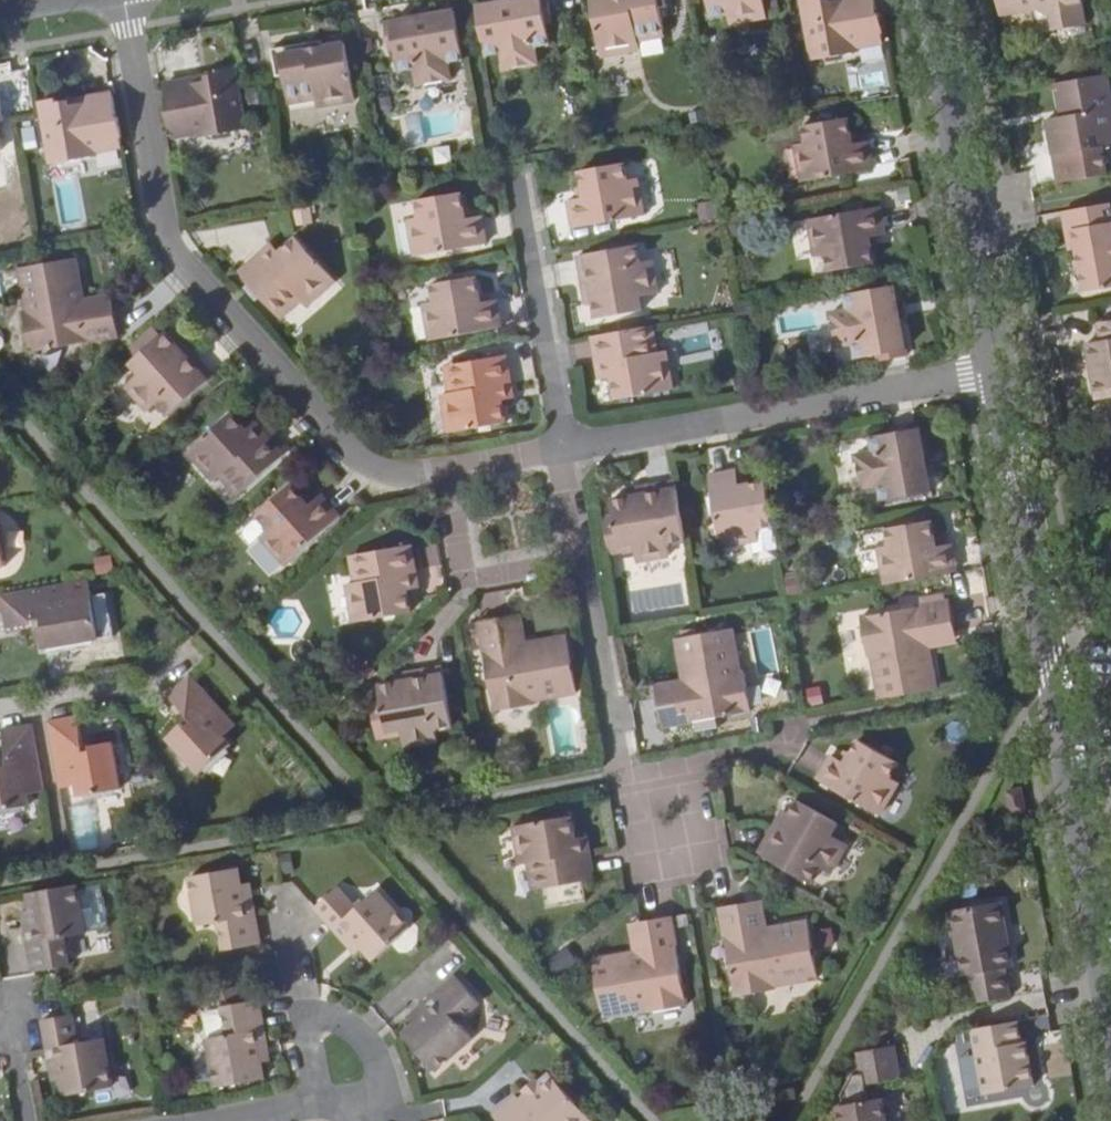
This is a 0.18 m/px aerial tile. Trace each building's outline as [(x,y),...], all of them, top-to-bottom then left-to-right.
[(491,7),(475,10),(483,53),(498,51),(502,71),(535,65),(533,50),(549,47),(546,24),(550,23),(546,0),(531,0),(508,4),(491,7)] [(612,3),(591,6),(601,62),(639,56),(637,48),(637,42),(663,37),(656,0),(627,0),(612,3)] [(709,19),(725,16),(728,26),(765,20),(763,5),(762,0),(706,0),(709,19)] [(816,62),(858,55),(857,48),(883,43),(876,0),(838,0),(832,1),(832,0),(805,0),(816,62)] [(1050,18),(1053,30),(1085,25),(1080,0),(997,0),(1000,18),(1038,11),(1050,17),(1050,18)] [(420,9),(422,19),(438,16),(436,6),(420,9)] [(1039,20),(1050,18),(1050,17),(1038,11),(1039,20)] [(438,16),(422,19),(383,26),(387,53),(392,52),(396,74),(412,71),(415,87),(448,81),(445,59),(461,57),(454,14),(438,16)] [(637,42),(637,48),(664,43),(663,37),(637,42)] [(313,43),(298,45),(299,58),(315,55),(313,43)] [(299,58),(298,45),(270,50),(280,105),(306,99),(308,107),(309,115),(347,108),(337,51),(315,55),(299,58)] [(163,87),(173,137),(200,132),(201,139),(243,131),(232,67),(205,72),(206,79),(163,87)] [(1055,84),(1061,120),(1044,122),(1051,158),(1058,156),(1095,150),(1110,147),(1110,109),(1105,75),(1055,84)] [(66,98),(39,103),(50,167),(92,159),(90,153),(118,147),(109,97),(67,105),(66,98)] [(306,99),(280,105),(282,112),(308,107),(306,99)] [(851,148),(849,137),(847,121),(803,130),(805,144),(793,147),(800,186),(873,173),(868,145),(858,146),(851,148)] [(856,135),(849,137),(851,148),(858,146),(856,135)] [(1095,150),(1058,156),(1064,185),(1101,178),(1095,150)] [(585,198),(578,199),(568,201),(573,230),(644,217),(636,179),(626,181),(623,165),(580,173),(583,188),(585,198)] [(576,190),(578,199),(585,198),(583,188),(576,190)] [(463,220),(461,209),(459,193),(416,201),(419,216),(407,218),(414,258),(485,245),(480,217),(470,219),(463,220)] [(1059,213),(1063,234),(1075,233),(1079,255),(1086,289),(1110,285),(1110,204),(1059,213)] [(468,208),(461,209),(463,220),(470,219),(468,208)] [(867,240),(873,239),(884,237),(879,209),(806,223),(813,262),(826,259),(829,275),(872,267),(869,251),(867,240)] [(1075,233),(1063,234),(1067,257),(1079,255),(1075,233)] [(267,264),(259,255),(238,274),(276,315),(297,296),(301,301),(307,307),(335,280),(296,238),(280,252),(267,264)] [(876,250),(873,239),(867,240),(869,251),(876,250)] [(272,244),(259,255),(267,264),(280,252),(272,244)] [(593,295),(595,305),(597,320),(642,312),(639,297),(658,294),(651,263),(641,264),(637,246),(579,256),(587,297),(593,295)] [(86,313),(84,300),(76,258),(21,268),(30,312),(22,314),(30,352),(119,336),(114,307),(86,313)] [(479,304),(477,293),(475,277),(431,284),(434,300),(422,302),(429,340),(500,327),(496,301),(485,302),(479,304)] [(898,321),(895,305),(892,288),(848,295),(850,312),(830,316),(835,348),(850,346),(853,363),(876,359),(877,364),(904,359),(898,321)] [(483,292),(477,293),(479,304),(485,302),(483,292)] [(112,295),(84,300),(86,313),(114,307),(112,295)] [(589,307),(595,305),(593,295),(587,297),(589,307)] [(297,296),(276,315),(280,319),(301,301),(297,296)] [(904,303),(895,305),(898,321),(907,319),(904,303)] [(1099,327),(1103,345),(1090,348),(1099,402),(1110,400),(1110,325),(1099,327)] [(660,354),(655,326),(648,327),(653,355),(660,354)] [(648,327),(593,337),(599,364),(611,362),(614,378),(618,401),(673,391),(667,352),(660,354),(653,355),(648,327)] [(181,351),(174,343),(164,332),(130,362),(141,373),(126,386),(148,410),(156,404),(167,417),(213,376),(187,347),(181,351)] [(179,338),(174,343),(181,351),(187,347),(179,338)] [(456,395),(450,396),(442,397),(448,435),(504,425),(500,404),(498,387),(510,385),(505,357),(452,368),(456,395)] [(611,362),(599,364),(602,380),(614,378),(611,362)] [(445,369),(450,396),(456,395),(452,368),(445,369)] [(498,387),(500,404),(513,402),(510,385),(498,387)] [(254,441),(243,430),(228,413),(184,451),(211,480),(222,471),(240,491),(282,454),(263,434),(254,441)] [(252,421),(243,430),(254,441),(263,434),(252,421)] [(926,476),(923,460),(916,421),(889,426),(889,433),(868,437),(871,453),(855,456),(861,488),(883,484),(886,501),(929,493),(926,476)] [(932,459),(923,460),(926,476),(935,475),(932,459)] [(773,526),(765,484),(750,486),(739,489),(738,481),(736,471),(708,477),(721,549),(760,541),(758,529),(773,526)] [(749,479),(738,481),(739,489),(750,486),(749,479)] [(684,542),(674,482),(635,489),(636,496),(625,498),(610,500),(614,523),(618,545),(634,542),(635,550),(637,561),(668,555),(666,546),(684,542)] [(306,505),(299,497),(289,486),(255,515),(241,529),(240,535),(248,543),(257,535),(284,564),(338,516),(319,494),(311,501),(306,505)] [(636,496),(635,489),(623,491),(625,498),(636,496)] [(304,493),(299,497),(306,505),(311,501),(304,493)] [(883,585),(956,572),(951,545),(940,548),(934,549),(932,538),(929,522),(885,530),(889,546),(877,549),(883,585)] [(609,555),(635,550),(634,542),(618,545),(614,523),(604,524),(609,555)] [(774,535),(773,526),(758,529),(760,541),(755,542),(759,562),(778,558),(774,535)] [(934,549),(940,548),(938,537),(932,538),(934,549)] [(401,576),(414,574),(408,546),(354,555),(359,583),(353,584),(345,585),(352,624),(408,613),(404,593),(401,576)] [(359,583),(354,555),(349,557),(353,584),(359,583)] [(416,590),(414,574),(401,576),(404,593),(416,590)] [(66,583),(1,595),(7,630),(33,625),(33,621),(41,619),(42,627),(37,627),(42,649),(98,639),(90,596),(70,600),(66,583)] [(873,656),(881,699),(936,689),(930,650),(927,637),(956,632),(950,602),(861,618),(868,658),(873,656)] [(521,615),(509,616),(515,646),(527,644),(521,615)] [(515,646),(509,616),(478,622),(496,712),(535,706),(533,700),(577,693),(567,637),(527,644),(515,646)] [(686,693),(657,698),(663,728),(752,711),(745,673),(741,674),(733,629),(677,640),(684,681),(686,693)] [(958,644),(956,632),(927,637),(930,650),(958,644)] [(402,730),(404,738),(405,748),(437,743),(435,732),(453,729),(442,670),(404,677),(405,684),(394,686),(380,688),(383,705),(388,732),(402,730)] [(235,725),(190,675),(168,694),(174,701),(192,722),(187,728),(183,724),(167,737),(199,773),(232,744),(224,735),(235,725)] [(405,684),(404,677),(393,679),(394,686),(405,684)] [(655,686),(657,698),(686,693),(684,681),(655,686)] [(379,743),(404,738),(402,730),(388,732),(383,705),(373,707),(379,743)] [(49,721),(60,789),(75,786),(78,797),(121,789),(112,742),(91,745),(92,751),(85,752),(79,724),(78,716),(49,721)] [(945,724),(949,742),(965,739),(962,721),(945,724)] [(44,791),(32,724),(2,729),(4,738),(9,765),(0,767),(0,762),(0,810),(30,805),(29,794),(44,791)] [(846,763),(840,760),(831,755),(817,780),(881,815),(900,781),(890,776),(898,762),(859,740),(852,753),(846,763)] [(846,750),(840,760),(846,763),(852,753),(846,750)] [(1022,806),(1018,784),(1003,787),(1006,809),(1022,806)] [(777,818),(771,815),(752,850),(803,879),(812,864),(822,869),(838,841),(821,832),(828,819),(789,796),(782,809),(777,818)] [(776,806),(771,815),(777,818),(782,809),(776,806)] [(575,855),(572,839),(567,817),(511,827),(517,866),(526,864),(532,863),(538,890),(592,879),(586,853),(575,855)] [(584,837),(572,839),(575,855),(586,853),(584,837)] [(532,863),(526,864),(531,891),(538,890),(532,863)] [(244,903),(241,883),(238,866),(190,875),(199,923),(220,920),(226,949),(260,943),(253,901),(244,903)] [(249,882),(241,883),(244,903),(253,901),(249,882)] [(349,929),(364,946),(374,958),(412,924),(376,887),(356,904),(337,883),(315,904),(343,935),(349,929)] [(60,914),(56,888),(21,895),(28,935),(34,935),(37,950),(39,965),(87,957),(83,934),(77,935),(73,912),(60,914)] [(73,912),(77,935),(83,934),(101,931),(93,890),(70,895),(73,912)] [(760,898),(749,901),(753,929),(765,927),(760,898)] [(753,929),(749,901),(718,906),(734,997),(774,990),(772,983),(817,976),(806,920),(765,927),(753,929)] [(968,977),(973,1005),(1009,999),(1004,971),(1012,969),(1001,908),(948,917),(959,979),(968,977)] [(643,949),(633,951),(591,959),(601,1014),(645,1006),(646,1013),(685,1006),(669,915),(639,921),(643,949)] [(628,923),(633,951),(643,949),(639,921),(628,923)] [(357,952),(364,946),(349,929),(343,935),(357,952)] [(31,951),(37,950),(34,935),(28,935),(31,951)] [(418,1039),(420,1041),(430,1052),(459,1025),(476,1011),(430,959),(379,1005),(399,1026),(404,1023),(408,1027),(410,1030),(414,1026),(422,1034),(418,1039)] [(265,1032),(264,1028),(259,1002),(218,1010),(221,1026),(195,1030),(205,1084),(266,1074),(263,1058),(263,1054),(256,1055),(254,1047),(261,1046),(260,1042),(259,1034),(265,1032)] [(221,1026),(218,1010),(192,1014),(195,1030),(221,1026)] [(72,1015),(43,1019),(47,1048),(50,1061),(58,1059),(62,1082),(65,1096),(113,1088),(104,1038),(77,1043),(72,1015)] [(1020,1040),(1017,1022),(970,1030),(982,1094),(1035,1085),(1028,1052),(1023,1053),(1020,1040)] [(410,1030),(418,1039),(422,1034),(414,1026),(410,1030)] [(416,1044),(420,1041),(418,1039),(410,1030),(408,1027),(404,1031),(416,1044)] [(1026,1040),(1020,1040),(1023,1053),(1028,1052),(1026,1040)] [(263,1054),(261,1046),(254,1047),(256,1055),(263,1054)] [(835,1120),(886,1120),(883,1104),(869,1106),(867,1089),(897,1084),(891,1048),(856,1054),(859,1075),(850,1077),(840,1097),(842,1109),(833,1110),(835,1120)] [(54,1083),(62,1082),(58,1059),(50,1061),(54,1083)] [(526,1091),(521,1095),(517,1092),(493,1115),(498,1120),(586,1120),(590,1117),(548,1072),(537,1081),(534,1083),(538,1088),(531,1094),(527,1090),(526,1091)] [(523,1088),(526,1091),(527,1090),(534,1083),(537,1081),(534,1078),(523,1088)] [(534,1083),(527,1090),(531,1094),(538,1088),(534,1083)]
